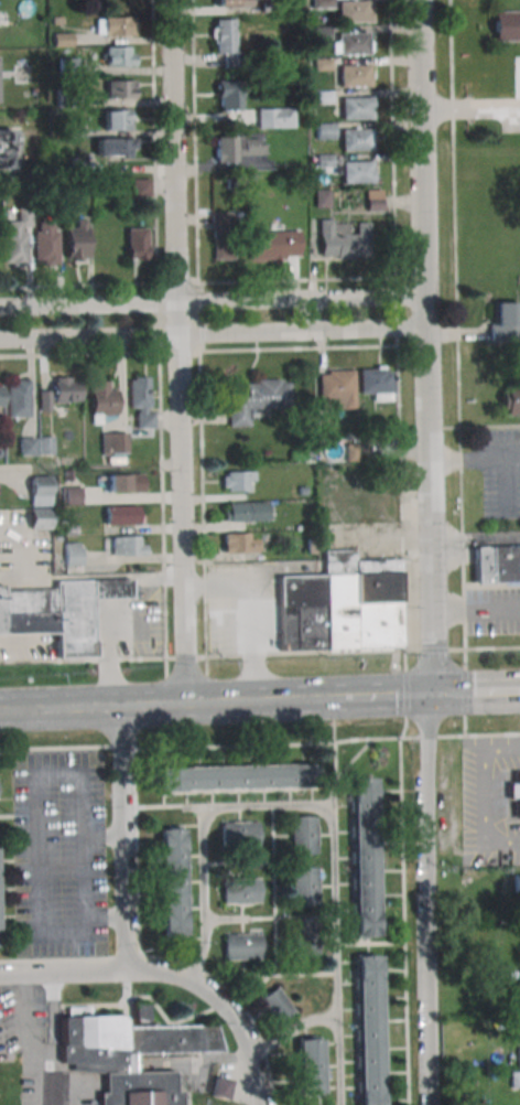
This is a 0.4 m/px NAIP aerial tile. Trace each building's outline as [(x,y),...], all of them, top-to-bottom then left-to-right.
[(260,1),(260,12),(279,11),(279,0),(260,1)] [(338,2),(368,1),(369,22),(338,23),(338,2)] [(496,10),(519,10),(519,41),(498,42),(491,26),(496,10)] [(134,15),(96,15),(96,35),(134,35),(134,15)] [(212,19),(213,52),(224,52),(224,67),(240,66),(239,51),(234,52),(232,19),(212,19)] [(329,43),(328,26),(312,28),(313,43),(329,43)] [(338,33),(368,32),(369,53),(338,54),(338,33)] [(71,33),(71,46),(52,46),(52,33),(71,33)] [(133,68),(133,47),(101,47),(101,68),(133,68)] [(77,57),(77,75),(59,74),(61,57),(77,57)] [(331,58),(331,69),(312,71),(312,60),(331,58)] [(339,66),(369,65),(370,86),(339,87),(339,66)] [(134,97),(134,79),(105,79),(105,97),(134,97)] [(217,79),(217,110),(241,110),(241,79),(217,79)] [(75,87),(76,107),(56,108),(56,88),(75,87)] [(331,103),(331,92),(315,92),(315,103),(331,103)] [(340,98),(370,97),(371,118),(340,119),(340,98)] [(293,127),(293,107),(256,107),(256,127),(293,127)] [(131,109),(102,109),(102,129),(131,129),(131,109)] [(316,138),(335,138),(335,122),(316,122),(316,138)] [(80,128),(80,138),(65,138),(65,128),(80,128)] [(13,129),(0,130),(0,168),(13,168),(13,129)] [(340,130),(370,129),(371,150),(340,151),(340,130)] [(237,154),(264,154),(264,136),(214,136),(214,162),(237,162),(237,154)] [(134,138),(96,138),(96,157),(134,157),(134,138)] [(332,154),(333,167),(316,167),(316,154),(332,154)] [(69,157),(69,168),(84,168),(84,157),(69,157)] [(340,163),(371,162),(371,183),(342,184),(340,163)] [(148,180),(132,180),(132,195),(148,195),(148,180)] [(47,182),(47,191),(57,191),(57,182),(47,182)] [(314,190),(314,207),(329,207),(329,190),(314,190)] [(367,210),(381,210),(381,190),(367,190),(367,210)] [(30,208),(30,226),(20,226),(20,232),(26,232),(26,267),(10,267),(10,264),(2,264),(1,232),(7,232),(6,222),(18,221),(18,208),(30,208)] [(234,212),(212,212),(212,259),(234,259),(234,212)] [(65,219),(65,258),(87,258),(87,219),(65,219)] [(318,258),(371,257),(371,222),(356,222),(356,233),(346,233),(346,221),(318,221),(318,258)] [(57,222),(35,222),(35,264),(57,264),(57,222)] [(147,227),(127,227),(127,259),(147,259),(147,227)] [(299,258),(299,232),(250,232),(250,258),(299,258)] [(519,301),(489,301),(489,341),(519,341),(519,301)] [(391,372),(392,399),(372,400),(371,394),(358,394),(357,369),(382,368),(383,373),(391,372)] [(353,369),(354,409),(319,409),(318,374),(326,374),(326,371),(353,369)] [(78,376),(52,376),(52,389),(39,389),(39,409),(50,409),(50,401),(78,401),(78,376)] [(130,428),(151,428),(151,376),(130,376),(130,428)] [(288,383),(289,408),(270,409),(270,416),(249,416),(249,426),(227,426),(226,405),(230,405),(229,388),(243,388),(243,383),(254,383),(254,378),(279,378),(279,384),(288,383)] [(28,379),(6,379),(6,417),(28,417),(28,379)] [(89,382),(89,419),(117,419),(117,388),(112,388),(112,382),(89,382)] [(519,414),(519,382),(505,383),(505,390),(500,390),(501,409),(506,409),(506,415),(519,414)] [(101,432),(101,454),(127,454),(127,432),(101,432)] [(36,437),(37,454),(52,454),(52,437),(36,437)] [(20,453),(33,453),(33,438),(20,438),(20,453)] [(345,443),(345,461),(356,461),(356,444),(345,443)] [(313,452),(313,462),(303,462),(303,452),(313,452)] [(63,470),(72,470),(72,481),(63,481),(63,470)] [(253,470),(220,470),(220,490),(253,490),(253,470)] [(98,474),(98,492),(141,492),(141,474),(98,474)] [(48,504),(48,476),(29,476),(30,504),(48,504)] [(79,486),(80,504),(62,505),(61,487),(79,486)] [(266,521),(266,502),(226,502),(226,521),(266,521)] [(102,525),(138,525),(138,505),(102,505),(102,525)] [(28,529),(28,508),(47,508),(47,529),(28,529)] [(75,525),(75,535),(63,535),(63,525),(75,525)] [(220,533),(220,554),(256,554),(256,533),(220,533)] [(143,555),(143,536),(102,536),(102,555),(143,555)] [(63,543),(63,565),(82,565),(82,543),(63,543)] [(474,583),(519,583),(519,544),(473,545),(474,583)] [(399,558),(401,648),(324,650),(323,573),(322,549),(356,548),(356,559),(399,558)] [(323,573),(278,575),(278,651),(324,650),(323,573)] [(56,632),(0,633),(0,586),(2,586),(2,589),(53,588),(53,580),(129,578),(130,597),(91,598),(94,654),(57,655),(56,632)] [(314,764),(315,786),(160,792),(159,769),(314,764)] [(519,818),(519,771),(514,771),(514,785),(507,785),(507,797),(515,797),(515,818),(519,818)] [(372,780),(377,936),(354,937),(349,780),(372,780)] [(316,854),(316,816),(291,816),(291,854),(316,854)] [(258,821),(220,821),(220,846),(258,846),(258,821)] [(185,936),(183,827),(159,828),(161,936),(185,936)] [(292,905),(317,905),(317,867),(292,867),(292,905)] [(259,903),(259,878),(222,878),(222,903),(259,903)] [(318,957),(318,917),(292,917),(292,957),(318,957)] [(263,934),(223,934),(223,960),(263,960),(263,934)] [(378,956),(382,1104),(359,1104),(355,957),(378,956)] [(258,999),(277,1025),(295,1012),(276,986),(258,999)] [(181,1090),(177,1090),(176,1071),(135,1072),(135,1054),(221,1052),(220,1025),(148,1026),(148,1003),(133,1004),(133,1026),(124,1026),(124,1016),(89,1016),(89,1007),(68,1007),(68,1017),(60,1017),(60,1063),(70,1063),(70,1073),(104,1072),(104,1092),(99,1093),(99,1104),(181,1104),(181,1090)] [(299,1097),(322,1097),(321,1036),(297,1037),(299,1097)] [(511,1070),(511,1089),(519,1089),(519,1070),(511,1070)] [(227,1100),(232,1081),(216,1076),(210,1096),(227,1100)]
